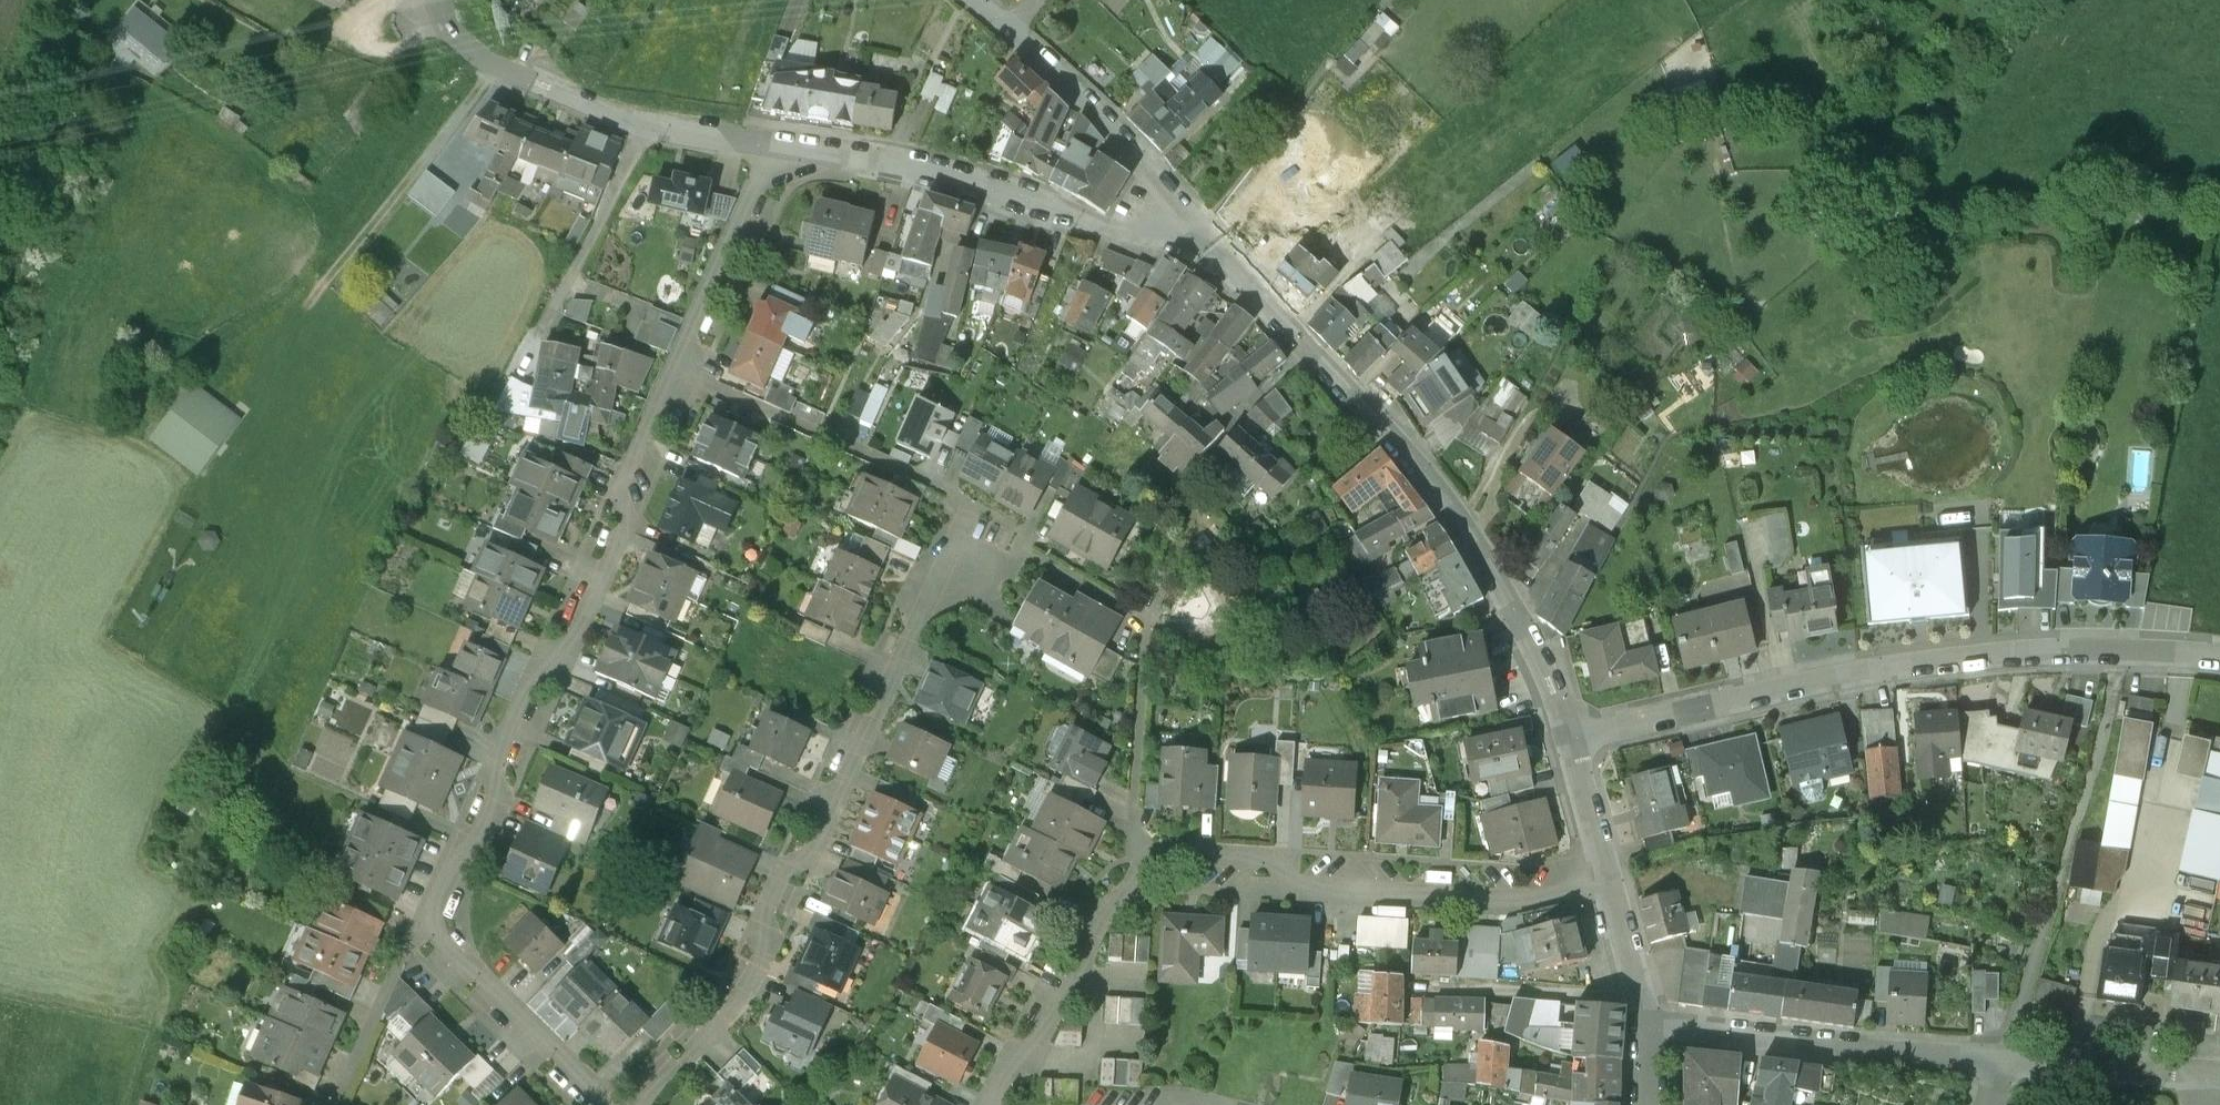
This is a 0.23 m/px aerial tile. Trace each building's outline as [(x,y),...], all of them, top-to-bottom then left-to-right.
[(103,49),(119,58),(127,48),(148,64),(180,25),(153,3),(154,0),(120,0),(93,33),(107,45),(103,49)] [(559,12),(571,21),(586,0),(567,0),(559,12)] [(1353,72),(1393,29),(1376,13),(1336,56),(1353,72)] [(1224,40),(1205,61),(1222,76),(1240,55),(1224,40)] [(1169,68),(1150,50),(1136,65),(1148,76),(1140,84),(1147,91),(1162,76),(1169,68)] [(776,55),(762,53),(749,90),(762,93),(776,55)] [(1039,77),(1015,54),(994,73),(1018,94),(1025,92),(1028,103),(1039,106),(1049,86),(1038,78),(1039,77)] [(811,61),(776,55),(762,93),(759,102),(803,109),(811,61)] [(846,67),(811,61),(803,109),(852,117),(858,77),(845,75),(846,67)] [(936,91),(933,100),(946,104),(956,76),(926,66),(919,86),(936,91)] [(1177,91),(1165,103),(1185,123),(1219,90),(1198,70),(1177,91)] [(1162,76),(1150,88),(1165,103),(1177,91),(1162,76)] [(877,80),(858,77),(852,117),(890,124),(896,89),(876,85),(877,80)] [(1026,132),(1024,137),(1048,148),(1053,135),(1067,106),(1049,86),(1039,106),(1031,122),(1026,132)] [(1165,103),(1150,88),(1147,91),(1137,100),(1172,136),(1185,123),(1165,103)] [(216,94),(209,108),(225,117),(232,108),(235,105),(216,94)] [(511,105),(487,95),(467,121),(468,127),(495,140),(509,110),(511,105)] [(1172,136),(1137,100),(1125,111),(1160,147),(1172,136)] [(517,113),(509,110),(496,139),(512,146),(516,147),(532,109),(521,105),(517,113)] [(242,116),(232,108),(225,117),(234,125),(242,116)] [(542,113),(532,109),(516,147),(535,155),(547,125),(538,122),(542,113)] [(1031,122),(1005,110),(1000,120),(1014,127),(1026,132),(1031,122)] [(1082,134),(1080,137),(1092,145),(1100,132),(1090,118),(1082,134)] [(574,124),(564,120),(560,130),(570,135),(574,124)] [(603,136),(574,124),(570,135),(565,146),(595,158),(596,157),(606,161),(610,151),(612,151),(617,141),(604,135),(603,136)] [(547,125),(535,155),(557,164),(565,146),(570,135),(560,130),(547,125)] [(1048,148),(1024,137),(1026,132),(1014,127),(1001,152),(1050,177),(1055,169),(1047,165),(1053,153),(1047,150),(1048,148)] [(1082,134),(1071,130),(1069,138),(1072,140),(1078,143),(1080,137),(1082,134)] [(1336,179),(1279,131),(1264,151),(1314,189),(1312,192),(1321,199),(1336,179)] [(441,133),(425,155),(437,164),(454,142),(441,133)] [(1069,144),(1053,135),(1048,148),(1047,150),(1053,153),(1047,165),(1055,169),(1050,177),(1062,184),(1073,164),(1060,157),(1069,144)] [(495,140),(472,183),(466,179),(461,188),(467,192),(482,201),(493,181),(500,167),(512,146),(496,139),(495,140)] [(1092,159),(1086,155),(1089,149),(1078,143),(1072,140),(1069,144),(1060,157),(1073,164),(1062,184),(1078,193),(1104,210),(1129,170),(1098,149),(1092,159)] [(1173,145),(1165,152),(1172,166),(1180,151),(1173,145)] [(565,146),(557,164),(588,177),(593,165),(595,158),(565,146)] [(425,155),(411,173),(426,185),(440,166),(437,164),(425,155)] [(606,161),(596,157),(595,158),(593,165),(600,168),(606,161)] [(523,177),(500,167),(493,181),(514,190),(523,177)] [(708,175),(672,167),(670,176),(652,171),(646,195),(700,208),(706,184),(708,175)] [(560,176),(553,174),(550,181),(557,183),(560,176)] [(733,190),(706,184),(700,208),(723,213),(733,190)] [(974,203),(925,188),(919,205),(944,214),(938,230),(954,235),(956,228),(965,230),(974,203)] [(482,201),(467,192),(463,199),(476,207),(482,201)] [(847,202),(819,195),(816,197),(813,210),(815,213),(814,217),(807,216),(804,217),(802,226),(804,229),(808,230),(805,245),(806,247),(835,254),(847,202)] [(873,208),(847,202),(835,254),(861,260),(873,208)] [(919,205),(913,203),(911,210),(916,212),(908,238),(933,245),(938,230),(944,214),(919,205)] [(1329,218),(1317,208),(1288,235),(1302,248),(1323,263),(1326,259),(1330,252),(1342,234),(1326,221),(1329,218)] [(1391,239),(1373,256),(1377,261),(1388,274),(1408,258),(1397,247),(1404,240),(1391,225),(1384,231),(1391,239)] [(681,231),(676,252),(689,255),(694,234),(681,231)] [(908,238),(907,238),(902,254),(931,261),(933,245),(908,238)] [(1017,246),(979,238),(970,280),(984,283),(986,273),(1008,276),(1017,246)] [(971,247),(954,243),(943,285),(962,290),(971,247)] [(882,267),(885,245),(872,244),(869,265),(882,267)] [(1027,249),(1017,245),(1017,246),(1008,276),(1004,289),(1025,297),(1027,297),(1036,273),(1044,252),(1031,247),(1028,248),(1027,249)] [(1136,258),(1105,246),(1099,258),(1104,260),(1102,265),(1124,274),(1128,268),(1130,269),(1136,258)] [(1323,263),(1302,248),(1292,257),(1317,281),(1323,286),(1338,269),(1326,259),(1323,263)] [(931,261),(902,254),(900,265),(928,273),(931,261)] [(1166,254),(1145,286),(1164,299),(1186,265),(1166,254)] [(1317,281),(1292,257),(1278,270),(1306,294),(1317,281)] [(1151,264),(1136,258),(1130,269),(1128,268),(1124,274),(1124,275),(1139,284),(1151,264)] [(1377,261),(1345,285),(1361,302),(1363,304),(1376,292),(1372,287),(1388,274),(1377,261)] [(1036,273),(1027,297),(1025,297),(1021,309),(1034,315),(1048,277),(1036,273)] [(1139,284),(1124,275),(1116,290),(1122,294),(1125,289),(1133,294),(1140,284),(1139,284)] [(1209,289),(1188,275),(1175,294),(1196,308),(1209,289)] [(1114,293),(1084,278),(1071,305),(1074,306),(1066,320),(1088,331),(1102,303),(1108,306),(1114,293)] [(804,296),(770,280),(765,293),(768,294),(767,298),(754,298),(753,321),(749,321),(746,327),(780,342),(785,330),(802,338),(812,318),(800,313),(800,305),(804,296)] [(984,283),(970,280),(969,286),(983,289),(984,283)] [(943,285),(932,283),(924,316),(948,322),(951,312),(956,313),(962,290),(943,285)] [(1164,299),(1145,286),(1127,314),(1146,327),(1164,299)] [(585,311),(588,292),(567,288),(563,308),(585,311)] [(1347,297),(1340,290),(1333,297),(1340,304),(1347,297)] [(1231,301),(1218,291),(1210,301),(1223,312),(1231,301)] [(1196,308),(1175,294),(1158,319),(1180,334),(1196,308)] [(888,317),(880,319),(869,332),(884,341),(907,314),(912,300),(900,296),(896,310),(893,309),(888,317)] [(1333,297),(1308,322),(1336,349),(1348,336),(1345,333),(1350,327),(1349,326),(1355,320),(1349,314),(1340,304),(1333,297)] [(680,311),(649,299),(642,315),(656,320),(648,338),(664,345),(675,323),(680,311)] [(1361,302),(1349,314),(1355,320),(1362,327),(1373,314),(1363,304),(1361,302)] [(1236,304),(1212,335),(1228,347),(1251,315),(1236,304)] [(915,348),(903,340),(897,347),(909,355),(910,351),(934,359),(938,347),(948,322),(924,316),(915,348)] [(1205,316),(1197,328),(1206,334),(1214,322),(1205,316)] [(1389,316),(1346,361),(1361,376),(1396,337),(1394,336),(1401,328),(1389,316)] [(1180,334),(1158,319),(1122,370),(1134,378),(1141,367),(1145,371),(1160,349),(1165,352),(1169,347),(1182,356),(1192,342),(1180,334)] [(780,342),(746,327),(728,367),(746,376),(763,383),(767,373),(781,343),(780,342)] [(1426,342),(1411,328),(1393,347),(1409,362),(1421,373),(1443,350),(1451,342),(1445,336),(1441,341),(1433,335),(1426,342)] [(569,334),(550,331),(549,336),(541,334),(538,350),(573,358),(577,342),(568,340),(569,334)] [(1265,331),(1255,339),(1258,341),(1254,344),(1259,350),(1272,340),(1265,331)] [(1212,335),(1186,369),(1200,380),(1201,381),(1207,374),(1213,367),(1228,347),(1212,335)] [(595,361),(589,390),(590,390),(586,413),(598,416),(602,417),(604,417),(606,406),(609,388),(612,377),(620,344),(600,337),(597,351),(595,361)] [(1058,359),(1077,368),(1088,346),(1069,337),(1058,359)] [(1242,363),(1240,365),(1252,381),(1284,356),(1272,340),(1259,350),(1250,357),(1242,363)] [(979,346),(971,341),(965,353),(972,358),(979,346)] [(650,353),(620,344),(612,377),(622,380),(623,379),(635,384),(650,353)] [(1250,357),(1237,344),(1231,351),(1233,354),(1242,363),(1250,357)] [(591,349),(581,347),(579,359),(589,360),(591,349)] [(597,351),(591,349),(589,360),(593,361),(595,361),(597,351)] [(573,358),(538,350),(535,364),(570,372),(573,358)] [(1421,373),(1416,378),(1417,378),(1404,391),(1401,394),(1402,395),(1404,393),(1406,391),(1429,424),(1451,409),(1473,394),(1443,350),(1421,373)] [(1233,354),(1219,370),(1226,378),(1229,375),(1228,374),(1240,365),(1242,363),(1233,354)] [(589,360),(579,359),(576,370),(585,372),(584,376),(590,377),(593,361),(589,360)] [(1409,362),(1389,380),(1401,394),(1404,391),(1417,378),(1416,378),(1421,373),(1409,362)] [(570,372),(535,364),(531,380),(566,387),(567,387),(567,385),(570,372)] [(1186,369),(1180,365),(1176,371),(1186,379),(1181,386),(1191,393),(1200,380),(1186,369)] [(1240,365),(1228,374),(1229,375),(1226,378),(1218,384),(1208,393),(1221,411),(1256,386),(1252,381),(1240,365)] [(519,375),(508,369),(489,402),(503,405),(519,375)] [(792,384),(767,373),(763,383),(746,376),(741,387),(787,407),(793,394),(788,392),(792,384)] [(1389,380),(1383,373),(1368,385),(1386,408),(1393,402),(1393,400),(1401,394),(1389,380)] [(1218,384),(1207,374),(1201,381),(1200,382),(1208,393),(1218,384)] [(224,411),(186,381),(184,383),(175,376),(161,393),(171,400),(153,424),(193,453),(224,411)] [(858,414),(858,415),(871,421),(887,385),(873,379),(869,389),(858,414)] [(566,387),(531,380),(527,401),(541,404),(561,407),(566,387)] [(1191,393),(1189,396),(1200,402),(1208,393),(1200,382),(1201,381),(1200,380),(1191,393)] [(869,389),(856,384),(845,408),(858,414),(869,389)] [(589,390),(567,385),(567,387),(566,387),(561,407),(559,417),(573,420),(571,432),(581,434),(586,413),(590,390),(589,390)] [(1274,387),(1263,398),(1273,408),(1280,417),(1292,407),(1274,387)] [(1146,392),(1136,404),(1141,409),(1143,411),(1154,398),(1146,392)] [(1180,411),(1159,392),(1154,398),(1143,411),(1164,430),(1180,411)] [(1401,394),(1393,400),(1393,402),(1397,406),(1408,398),(1404,393),(1402,395),(1401,394)] [(949,409),(916,394),(896,439),(929,454),(937,438),(941,440),(946,427),(942,425),(949,409)] [(1473,394),(1451,409),(1462,426),(1480,404),(1473,394)] [(1263,398),(1249,410),(1259,421),(1273,408),(1263,398)] [(1649,398),(1639,406),(1646,415),(1656,407),(1649,398)] [(1129,411),(1118,403),(1111,413),(1122,420),(1129,411)] [(561,407),(541,404),(539,413),(558,417),(559,417),(561,407)] [(1136,404),(1130,410),(1126,416),(1131,420),(1141,409),(1136,404)] [(612,407),(606,406),(604,417),(610,418),(612,407)] [(1592,407),(1570,437),(1585,449),(1592,454),(1615,424),(1592,407)] [(1273,408),(1259,421),(1267,429),(1280,417),(1273,408)] [(761,432),(709,409),(704,421),(702,420),(698,429),(751,453),(761,432)] [(1198,426),(1190,418),(1189,419),(1180,411),(1164,430),(1167,432),(1173,437),(1160,451),(1185,472),(1214,439),(1203,429),(1206,426),(1203,422),(1198,426)] [(969,413),(955,442),(970,451),(980,432),(978,430),(983,420),(969,413)] [(1206,426),(1203,429),(1214,439),(1224,428),(1215,420),(1206,426)] [(1500,423),(1491,436),(1501,442),(1509,429),(1500,423)] [(1535,437),(1526,450),(1528,451),(1521,460),(1527,464),(1522,472),(1552,494),(1585,449),(1570,437),(1555,426),(1549,434),(1543,430),(1537,438),(1535,437)] [(1235,462),(1241,467),(1259,448),(1238,428),(1216,452),(1225,460),(1221,463),(1228,469),(1235,462)] [(751,453),(698,429),(694,438),(696,439),(690,451),(725,467),(742,474),(751,453)] [(1296,437),(1287,429),(1280,437),(1290,445),(1296,437)] [(1018,453),(980,432),(970,451),(959,471),(997,492),(1018,453)] [(1167,432),(1154,446),(1160,451),(1173,437),(1167,432)] [(1380,447),(1365,460),(1385,485),(1393,495),(1410,485),(1380,447)] [(1053,466),(1021,448),(1018,453),(997,492),(995,494),(1028,513),(1045,482),(1054,466),(1053,466)] [(1259,448),(1241,467),(1272,494),(1294,470),(1273,451),(1268,456),(1259,448)] [(589,460),(565,449),(558,465),(582,476),(589,460)] [(558,465),(528,452),(515,482),(566,505),(568,506),(582,476),(558,465)] [(1060,454),(1053,466),(1054,466),(1045,482),(1057,488),(1071,462),(1060,454)] [(1385,485),(1365,460),(1336,484),(1355,509),(1385,485)] [(1098,465),(1092,461),(1085,471),(1090,475),(1098,465)] [(1085,471),(1071,462),(1057,488),(1074,498),(1082,485),(1105,499),(1110,490),(1090,475),(1085,471)] [(742,474),(725,467),(720,479),(721,480),(744,490),(749,478),(742,474)] [(693,482),(679,476),(658,522),(677,530),(691,537),(701,514),(723,524),(734,500),(716,492),(721,480),(720,479),(698,469),(693,482)] [(896,485),(866,472),(856,492),(907,515),(916,495),(896,485)] [(926,484),(901,473),(896,485),(916,495),(920,496),(926,484)] [(566,505),(516,482),(503,510),(502,513),(524,523),(555,536),(562,519),(560,518),(566,505)] [(1410,485),(1393,495),(1404,507),(1420,498),(1410,485)] [(1589,490),(1576,507),(1587,514),(1590,511),(1600,498),(1589,490)] [(907,515),(856,492),(847,512),(876,525),(898,535),(907,515)] [(1111,507),(1085,492),(1077,505),(1073,503),(1067,504),(1064,510),(1065,517),(1055,535),(1105,562),(1119,537),(1124,535),(1129,525),(1128,519),(1112,510),(1111,507)] [(1404,507),(1395,512),(1405,531),(1433,517),(1420,498),(1404,507)] [(1620,513),(1600,498),(1590,511),(1611,526),(1620,513)] [(1561,505),(1517,565),(1534,576),(1577,514),(1561,505)] [(524,523),(502,513),(503,510),(496,507),(490,522),(509,530),(518,535),(524,523)] [(1786,507),(1765,509),(1771,558),(1791,556),(1786,507)] [(1365,511),(1348,522),(1356,534),(1382,519),(1376,512),(1368,516),(1365,511)] [(1382,519),(1356,534),(1358,535),(1349,542),(1359,556),(1368,551),(1405,531),(1395,512),(1382,519)] [(1764,514),(1755,515),(1757,547),(1766,546),(1764,514)] [(1446,533),(1437,522),(1423,530),(1429,542),(1439,562),(1440,562),(1458,552),(1446,533)] [(1614,538),(1584,522),(1573,544),(1604,559),(1614,538)] [(898,535),(876,525),(871,537),(889,546),(893,548),(899,535),(898,535)] [(1922,539),(1861,545),(1869,622),(1910,618),(1910,620),(1928,618),(1928,616),(1970,612),(1962,526),(1921,530),(1922,539)] [(2000,527),(1998,608),(2055,609),(2056,601),(2058,570),(2044,570),(2045,528),(2000,527)] [(1233,533),(1228,528),(1223,531),(1228,537),(1233,533)] [(518,535),(509,530),(503,545),(528,557),(535,542),(518,535)] [(691,537),(677,530),(671,545),(680,549),(707,561),(713,547),(691,537)] [(871,537),(865,535),(856,555),(880,566),(889,546),(871,537)] [(503,545),(484,537),(471,567),(522,590),(528,592),(541,563),(528,557),(503,545)] [(671,545),(655,538),(650,550),(674,561),(680,549),(671,545)] [(2115,546),(2094,545),(2090,540),(2077,539),(2076,560),(2080,565),(2075,569),(2074,594),(2078,599),(2090,599),(2094,595),(2108,596),(2112,601),(2124,602),(2128,597),(2130,572),(2126,568),(2131,564),(2132,543),(2119,542),(2115,546)] [(1429,542),(1408,552),(1413,561),(1419,573),(1439,562),(1429,542)] [(856,555),(837,547),(823,579),(864,598),(866,598),(880,566),(856,555)] [(650,550),(648,549),(638,573),(682,593),(693,569),(674,561),(650,550)] [(1458,552),(1440,562),(1446,574),(1443,576),(1450,589),(1442,593),(1453,612),(1482,596),(1458,552)] [(1595,575),(1565,559),(1555,580),(1584,595),(1595,575)] [(1413,561),(1397,570),(1403,581),(1419,573),(1413,561)] [(1395,567),(1383,574),(1390,588),(1403,581),(1397,570),(1395,567)] [(2075,569),(2058,568),(2058,570),(2056,601),(2074,602),(2078,599),(2074,594),(2075,569)] [(522,590),(477,569),(464,599),(491,611),(512,621),(513,619),(519,604),(516,602),(522,590)] [(2150,574),(2130,572),(2128,597),(2124,602),(2127,606),(2144,607),(2150,574)] [(682,593),(638,573),(627,597),(629,597),(669,615),(672,616),(682,593)] [(1383,574),(1368,581),(1376,595),(1390,588),(1383,574)] [(823,579),(817,576),(810,592),(813,598),(806,612),(838,627),(839,629),(849,634),(853,632),(856,626),(855,622),(853,621),(855,617),(856,617),(859,616),(865,601),(864,598),(823,579)] [(1073,599),(1038,579),(1011,630),(1045,649),(1046,648),(1073,599)] [(1584,595),(1555,580),(1546,597),(1575,613),(1584,595)] [(1784,593),(1782,593),(1786,616),(1790,639),(1806,636),(1806,634),(1838,628),(1835,608),(1837,608),(1833,585),(1784,593)] [(1783,586),(1767,588),(1772,618),(1786,616),(1782,593),(1784,593),(1783,586)] [(1119,619),(1076,595),(1073,599),(1046,648),(1089,672),(1119,619)] [(669,615),(629,597),(623,609),(642,618),(664,627),(669,615)] [(1575,613),(1546,597),(1536,616),(1564,634),(1575,613)] [(1742,603),(1673,619),(1685,667),(1755,650),(1742,603)] [(512,621),(491,611),(483,630),(508,642),(517,621),(513,619),(512,621)] [(830,629),(804,617),(798,631),(824,643),(830,629)] [(664,627),(642,618),(637,630),(661,641),(666,629),(664,627)] [(1644,619),(1580,635),(1594,691),(1658,676),(1644,619)] [(637,630),(614,620),(604,644),(665,671),(675,647),(637,630)] [(483,630),(481,630),(476,642),(502,654),(508,642),(483,630)] [(1481,634),(1421,646),(1424,664),(1407,667),(1414,705),(1431,702),(1435,720),(1496,708),(1490,676),(1488,676),(1486,666),(1488,666),(1481,634)] [(476,642),(464,637),(450,669),(488,686),(502,654),(476,642)] [(665,671),(604,644),(593,668),(616,678),(640,689),(654,695),(665,671)] [(981,684),(932,662),(916,699),(964,721),(981,684)] [(450,669),(437,664),(422,698),(455,713),(472,720),(488,686),(450,669)] [(640,689),(616,678),(610,690),(635,700),(640,689)] [(610,690),(597,684),(591,698),(635,718),(639,728),(649,707),(610,690)] [(2155,698),(2130,694),(2125,720),(2151,725),(2155,698)] [(2093,701),(2067,695),(2061,721),(2072,724),(2086,727),(2093,701)] [(591,698),(585,696),(566,739),(571,742),(575,743),(576,746),(577,747),(593,754),(596,753),(607,758),(615,761),(625,740),(626,741),(635,737),(639,728),(635,718),(591,698)] [(455,713),(422,698),(415,712),(444,725),(449,727),(455,713)] [(1894,708),(1862,710),(1864,738),(1866,750),(1897,747),(1894,708)] [(2023,730),(1993,722),(1988,709),(1959,711),(1962,760),(1979,764),(2039,778),(2044,757),(2063,762),(2072,724),(2061,721),(2027,713),(2023,730)] [(809,729),(767,710),(750,747),(764,754),(793,767),(809,729)] [(1959,711),(1917,713),(1919,736),(1923,735),(1926,776),(1948,775),(1946,755),(1962,754),(1959,711)] [(444,725),(416,712),(407,731),(425,739),(428,733),(438,738),(444,725)] [(1530,715),(1501,721),(1504,735),(1522,731),(1523,731),(1533,729),(1530,715)] [(688,725),(672,718),(665,734),(681,741),(688,725)] [(1843,718),(1805,727),(1804,724),(1781,729),(1794,783),(1801,782),(1803,790),(1808,797),(1816,798),(1823,793),(1825,784),(1824,776),(1827,776),(1826,769),(1853,762),(1848,742),(1843,718)] [(2150,726),(2125,721),(2110,803),(2136,808),(2150,726)] [(948,745),(904,725),(889,757),(933,777),(948,745)] [(1110,746),(1072,727),(1052,767),(1066,774),(1090,786),(1110,746)] [(425,739),(407,731),(396,757),(442,778),(454,751),(425,739)] [(1504,735),(1465,743),(1473,781),(1496,776),(1496,779),(1506,778),(1531,772),(1523,731),(1522,731),(1504,735)] [(2206,734),(2179,871),(2219,880),(2219,737),(2206,734)] [(1701,748),(1707,773),(1711,793),(1744,785),(1747,799),(1769,794),(1755,735),(1701,748)] [(1864,738),(1848,742),(1853,762),(1855,769),(1867,766),(1866,750),(1864,738)] [(1296,742),(1277,741),(1276,760),(1277,760),(1277,769),(1294,770),(1296,742)] [(577,747),(576,746),(575,743),(571,742),(565,756),(601,772),(607,758),(596,753),(593,754),(577,747)] [(750,747),(738,742),(731,757),(749,765),(758,769),(764,754),(750,747)] [(1701,746),(1685,750),(1691,777),(1707,773),(1701,748),(1701,746)] [(1897,747),(1866,750),(1867,766),(1870,798),(1902,796),(1897,747)] [(1187,749),(1183,749),(1183,751),(1166,750),(1162,804),(1202,807),(1204,767),(1205,752),(1186,751),(1187,749)] [(731,757),(726,754),(720,767),(732,773),(733,772),(744,777),(749,765),(731,757)] [(442,778),(396,757),(384,783),(412,796),(430,804),(442,778)] [(1276,760),(1233,757),(1230,809),(1232,809),(1233,802),(1272,804),(1271,811),(1274,811),(1277,769),(1277,760),(1276,760)] [(1356,766),(1308,763),(1304,814),(1353,817),(1356,766)] [(603,788),(550,764),(534,801),(556,811),(588,824),(603,788)] [(1219,768),(1204,767),(1202,807),(1216,808),(1219,768)] [(1666,786),(1661,767),(1634,774),(1643,807),(1645,806),(1647,814),(1636,817),(1642,837),(1688,825),(1682,805),(1680,806),(1674,784),(1666,786)] [(744,777),(733,772),(732,773),(716,810),(763,831),(780,794),(744,777)] [(1531,772),(1506,778),(1509,793),(1534,786),(1531,772)] [(1090,786),(1066,774),(1060,786),(1085,799),(1091,802),(1098,790),(1090,786)] [(917,794),(880,778),(875,791),(911,807),(917,794)] [(1060,786),(1049,780),(1043,793),(1053,799),(1078,811),(1085,799),(1060,786)] [(1409,782),(1382,780),(1378,842),(1439,846),(1441,818),(1441,808),(1440,808),(1407,806),(1409,782)] [(412,796),(384,783),(376,801),(404,814),(412,796)] [(875,791),(874,791),(862,817),(909,838),(921,812),(911,807),(875,791)] [(1456,793),(1441,792),(1440,808),(1441,808),(1441,818),(1455,819),(1456,793)] [(1509,793),(1481,800),(1485,815),(1490,813),(1490,812),(1513,806),(1509,793)] [(1513,806),(1490,812),(1490,813),(1501,853),(1517,849),(1519,853),(1521,853),(1521,854),(1557,845),(1545,798),(1513,806)] [(1078,811),(1053,799),(1036,833),(1077,854),(1080,856),(1088,840),(1092,842),(1102,823),(1078,811)] [(2110,803),(2095,890),(2112,893),(2116,872),(2124,874),(2136,808),(2110,803)] [(420,836),(359,809),(347,837),(408,864),(420,836)] [(588,824),(556,811),(549,826),(568,835),(581,841),(588,824)] [(909,838),(862,817),(850,843),(854,845),(878,856),(897,864),(909,838)] [(549,826),(530,818),(525,829),(524,830),(563,847),(568,835),(549,826)] [(721,830),(699,820),(694,833),(699,835),(715,842),(721,830)] [(2095,827),(2088,826),(2085,841),(2099,843),(2100,833),(2094,832),(2095,827)] [(563,847),(524,830),(521,831),(514,847),(513,847),(503,869),(545,888),(563,847)] [(1036,833),(1030,830),(1019,852),(1013,849),(1006,862),(1023,871),(1059,889),(1077,854),(1036,833)] [(715,842),(699,835),(681,875),(732,899),(750,858),(715,842)] [(408,864),(347,837),(333,868),(394,896),(408,864)] [(2085,841),(2078,840),(2071,885),(2092,888),(2099,843),(2085,841)] [(878,856),(854,845),(848,858),(872,869),(878,856)] [(1795,850),(1780,851),(1782,867),(1792,868),(1795,850)] [(1006,862),(990,854),(984,866),(1001,875),(1016,883),(1023,871),(1006,862)] [(872,869),(848,858),(842,873),(871,886),(878,872),(872,869)] [(1785,919),(1781,942),(1801,946),(1808,947),(1820,872),(1794,868),(1792,882),(1785,919)] [(842,873),(838,871),(824,900),(859,916),(863,908),(876,914),(886,893),(871,886),(842,873)] [(1016,883),(1001,875),(995,887),(1025,902),(1031,891),(1016,883)] [(1792,882),(1747,875),(1741,912),(1743,913),(1785,919),(1792,882)] [(995,887),(991,885),(980,907),(1035,935),(1046,914),(1025,902),(995,887)] [(1675,890),(1640,900),(1651,942),(1687,933),(1675,890)] [(356,908),(328,895),(320,913),(326,916),(319,930),(364,950),(366,951),(371,941),(369,940),(378,919),(379,918),(356,908)] [(386,907),(362,896),(356,908),(379,918),(378,919),(380,920),(386,907)] [(723,909),(697,897),(691,911),(717,922),(723,909)] [(691,911),(676,903),(669,918),(668,920),(674,923),(666,942),(705,959),(714,939),(709,936),(712,930),(713,931),(716,930),(717,929),(718,926),(717,923),(717,922),(691,911)] [(1035,935),(980,907),(969,928),(1004,946),(1024,957),(1035,935)] [(1561,907),(1506,921),(1501,929),(1499,963),(1521,960),(1524,973),(1587,958),(1577,917),(1561,907)] [(530,911),(502,939),(534,971),(562,942),(530,911)] [(847,925),(818,912),(811,929),(815,931),(816,929),(840,940),(847,925)] [(1902,916),(1880,912),(1880,930),(1897,933),(1902,916)] [(1785,919),(1743,913),(1739,939),(1781,944),(1781,942),(1785,919)] [(669,918),(663,915),(653,936),(666,942),(674,923),(668,920),(669,918)] [(1224,920),(1166,916),(1162,980),(1191,982),(1192,953),(1221,954),(1224,920)] [(1281,919),(1253,917),(1253,930),(1251,961),(1250,970),(1278,972),(1281,919)] [(1311,920),(1281,919),(1278,972),(1308,974),(1309,951),(1311,920)] [(1398,921),(1358,919),(1357,946),(1396,948),(1398,921)] [(319,930),(308,925),(293,958),(312,966),(350,983),(364,950),(319,930)] [(1501,929),(1460,926),(1459,944),(1457,976),(1498,979),(1499,963),(1501,929)] [(840,940),(816,929),(815,931),(798,968),(798,970),(818,979),(830,985),(836,972),(845,976),(858,948),(840,940)] [(1253,930),(1240,929),(1238,961),(1251,961),(1253,930)] [(1004,946),(975,931),(969,943),(983,950),(998,958),(1004,946)] [(1444,932),(1431,931),(1431,942),(1415,941),(1413,973),(1457,976),(1459,944),(1443,943),(1444,932)] [(1124,935),(1111,934),(1109,961),(1122,962),(1124,935)] [(1137,936),(1124,935),(1122,962),(1135,962),(1137,936)] [(587,936),(566,957),(575,967),(585,956),(587,957),(597,947),(587,936)] [(1137,936),(1135,962),(1149,963),(1151,937),(1137,936)] [(2147,957),(2105,951),(2098,999),(2140,1005),(2144,974),(2153,976),(2152,977),(2165,979),(2165,977),(2173,978),(2176,962),(2175,962),(2176,961),(2179,939),(2157,936),(2150,941),(2145,940),(2144,950),(2147,950),(2147,957)] [(1801,946),(1781,942),(1781,944),(1772,979),(1788,982),(1789,974),(1791,974),(1801,946)] [(1710,950),(1686,947),(1679,1002),(1703,1006),(1706,984),(1710,953),(1710,950)] [(998,958),(983,950),(977,962),(991,970),(990,972),(1005,980),(1005,981),(1009,983),(1011,983),(1017,970),(1017,968),(998,958)] [(1322,952),(1309,951),(1308,974),(1307,987),(1320,988),(1322,952)] [(1737,957),(1710,953),(1706,984),(1732,988),(1734,974),(1737,957)] [(575,967),(548,994),(566,1012),(573,1006),(585,1018),(610,993),(592,975),(598,969),(587,957),(585,956),(575,967)] [(977,962),(972,960),(961,982),(962,986),(955,1001),(986,1017),(1005,981),(1005,980),(990,972),(991,970),(977,962)] [(2177,962),(2177,961),(2176,961),(2175,962),(2176,962),(2173,978),(2169,1007),(2219,1015),(2219,967),(2177,962)] [(1896,967),(1877,965),(1875,1000),(1888,1001),(1891,1002),(1893,975),(1895,975),(1896,967)] [(350,983),(312,966),(306,978),(317,983),(344,996),(350,983)] [(818,979),(798,970),(798,968),(794,966),(787,983),(798,988),(811,994),(818,979)] [(286,986),(311,997),(317,983),(306,978),(291,972),(285,986),(286,986)] [(1999,973),(1986,973),(1986,986),(1986,999),(1999,999),(1999,973)] [(433,1008),(397,974),(381,1009),(390,1018),(397,1011),(413,1027),(427,1013),(428,1013),(433,1008)] [(1403,976),(1375,974),(1374,994),(1372,1024),(1403,1026),(1403,976)] [(1772,979),(1734,974),(1732,988),(1729,1010),(1781,1017),(1788,982),(1772,979)] [(1895,975),(1893,975),(1890,1012),(1893,1016),(1907,1017),(1912,1023),(1920,1023),(1925,1018),(1928,977),(1895,975)] [(2077,988),(2041,977),(2034,1001),(2071,1011),(2077,988)] [(1858,992),(1788,982),(1781,1017),(1854,1027),(1858,992)] [(272,1016),(329,1041),(342,1011),(311,997),(286,986),(272,1016)] [(1986,986),(1972,986),(1972,1013),(1985,1013),(1986,999),(1986,986)] [(610,993),(585,1018),(597,1030),(591,1036),(611,1056),(641,1026),(642,1025),(623,1006),(629,1000),(616,987),(610,993)] [(811,994),(798,988),(792,1001),(826,1017),(832,1004),(811,994)] [(1374,994),(1358,993),(1355,1022),(1372,1024),(1374,994)] [(671,994),(647,1017),(648,1018),(642,1025),(641,1026),(655,1040),(687,1008),(671,994)] [(1120,997),(1106,996),(1105,1023),(1118,1024),(1120,997)] [(1133,998),(1120,997),(1118,1024),(1131,1024),(1133,998)] [(1147,999),(1133,998),(1131,1024),(1145,1025),(1147,999)] [(1423,998),(1412,998),(1411,1026),(1422,1025),(1423,998)] [(1435,999),(1423,998),(1422,1025),(1435,1026),(1435,999)] [(1483,1000),(1435,999),(1435,1026),(1453,1026),(1454,1029),(1484,1030),(1485,998),(1483,998),(1483,1000)] [(1541,1000),(1514,998),(1512,1005),(1505,1032),(1542,1047),(1557,1051),(1562,1029),(1527,1027),(1533,1006),(1540,1006),(1541,1000)] [(826,1017),(792,1001),(788,1011),(777,1006),(774,1014),(772,1013),(766,1015),(762,1023),(764,1029),(766,1030),(762,1038),(773,1043),(772,1045),(774,1051),(783,1055),(788,1052),(789,1050),(792,1052),(795,1045),(806,1050),(817,1026),(821,1028),(826,1017)] [(1625,1006),(1577,1002),(1574,1050),(1566,1050),(1565,1054),(1573,1056),(1573,1058),(1620,1061),(1625,1006)] [(1512,1005),(1495,1003),(1495,1031),(1505,1032),(1512,1005)] [(966,1022),(931,1004),(924,1018),(936,1025),(937,1024),(959,1035),(966,1022)] [(272,1016),(255,1008),(238,1048),(256,1055),(256,1054),(293,1070),(290,1076),(313,1086),(320,1072),(316,1070),(329,1041),(272,1016)] [(413,1027),(391,1049),(413,1071),(447,1037),(436,1027),(439,1024),(436,1021),(435,1021),(431,1017),(431,1016),(428,1013),(427,1013),(413,1027)] [(1083,1019),(1068,1018),(1055,1044),(1082,1045),(1083,1019)] [(959,1035),(937,1024),(936,1025),(918,1061),(960,1083),(979,1046),(959,1035)] [(447,1037),(413,1071),(436,1093),(458,1070),(472,1056),(471,1055),(468,1053),(463,1048),(460,1044),(457,1047),(447,1037)] [(1384,1037),(1383,1043),(1369,1041),(1366,1060),(1380,1062),(1380,1064),(1389,1065),(1393,1063),(1395,1039),(1384,1037)] [(1508,1046),(1481,1041),(1479,1072),(1470,1071),(1470,1066),(1445,1065),(1444,1083),(1479,1084),(1520,1093),(1523,1072),(1507,1070),(1508,1046)] [(743,1047),(737,1053),(736,1053),(717,1073),(727,1082),(728,1081),(737,1091),(756,1072),(755,1072),(762,1065),(743,1047)] [(472,1056),(458,1070),(474,1086),(493,1067),(476,1051),(471,1055),(472,1056)] [(1686,1051),(1686,1104),(1717,1104),(1717,1103),(1733,1104),(1737,1104),(1743,1057),(1686,1051)] [(1116,1059),(1102,1058),(1101,1085),(1114,1086),(1116,1059)] [(1129,1060),(1116,1059),(1114,1086),(1127,1086),(1129,1060)] [(1762,1059),(1751,1104),(1791,1104),(1794,1088),(1817,1092),(1820,1065),(1762,1059)] [(1143,1061),(1129,1060),(1127,1086),(1141,1087),(1143,1061)] [(1357,1065),(1336,1061),(1326,1092),(1341,1096),(1343,1086),(1351,1088),(1353,1077),(1355,1078),(1357,1065)] [(1562,1078),(1523,1072),(1520,1093),(1526,1094),(1545,1098),(1557,1100),(1573,1103),(1574,1065),(1565,1063),(1562,1078)] [(932,1083),(896,1065),(889,1078),(898,1083),(898,1081),(926,1095),(932,1083)] [(1593,1066),(1574,1065),(1573,1103),(1603,1104),(1603,1103),(1620,1103),(1620,1077),(1593,1076),(1593,1066)] [(1620,1067),(1593,1066),(1593,1076),(1620,1077),(1620,1067)] [(1353,1077),(1351,1088),(1348,1104),(1398,1104),(1401,1085),(1355,1078),(1353,1077)] [(1039,1078),(1038,1104),(1041,1104),(1051,1104),(1053,1079),(1039,1078)] [(1053,1079),(1051,1104),(1064,1104),(1066,1080),(1053,1079)] [(245,1081),(237,1104),(302,1104),(303,1100),(245,1081)] [(737,1091),(728,1081),(727,1082),(714,1095),(710,1093),(706,1092),(702,1093),(698,1095),(695,1099),(694,1103),(695,1104),(752,1104),(737,1091)] [(898,1081),(898,1083),(886,1104),(945,1104),(926,1095),(898,1081)] [(1479,1084),(1444,1083),(1442,1097),(1443,1097),(1472,1101),(1473,1093),(1478,1094),(1479,1084)] [(519,1090),(511,1091),(497,1104),(534,1104),(519,1090)] [(1526,1094),(1523,1104),(1544,1104),(1545,1098),(1526,1094)]
